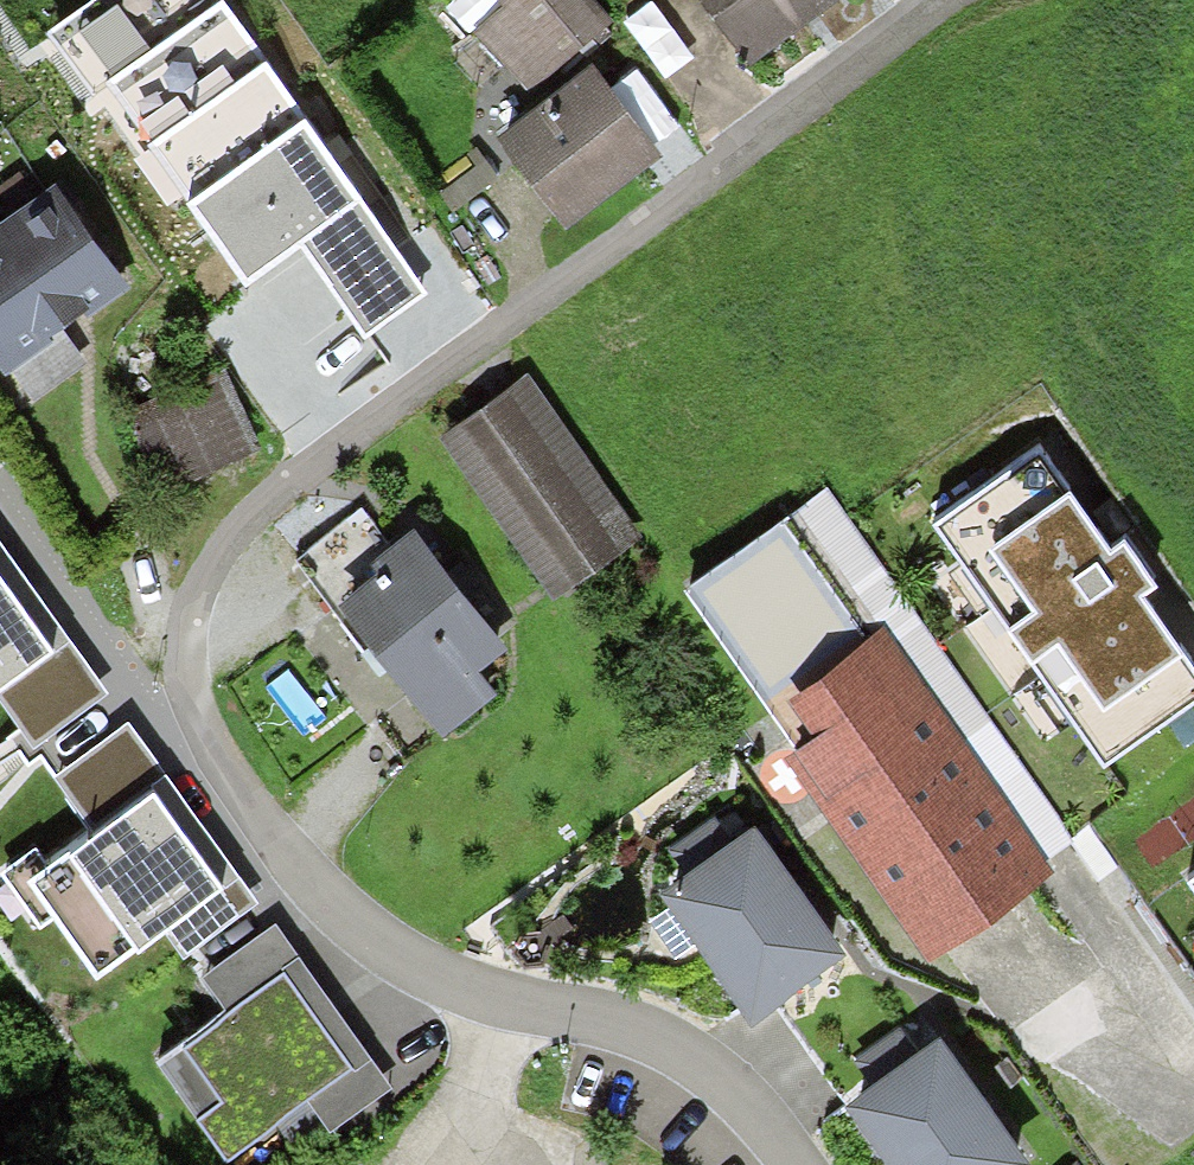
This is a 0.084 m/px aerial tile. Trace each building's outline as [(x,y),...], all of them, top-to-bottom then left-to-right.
[(48,24),(186,195),(306,112),(227,0),(82,0),(48,24)] [(533,104),(598,63),(558,0),(507,0),(510,5),(481,24),(533,104)] [(752,49),(806,12),(824,0),(718,0),(752,49)] [(500,125),(552,207),(650,144),(636,122),(598,63),(533,104),(500,125)] [(306,112),(186,195),(246,281),(301,242),(366,198),(306,112)] [(0,222),(0,364),(13,383),(71,344),(48,310),(113,267),(57,184),(0,222)] [(366,198),(301,242),(369,337),(433,294),(366,198)] [(224,375),(137,408),(167,485),(254,453),(224,375)] [(511,375),(436,427),(537,574),(613,522),(511,375)] [(931,514),(1105,759),(1193,696),(1193,644),(1156,591),(1173,580),(1131,520),(1111,534),(1041,436),(931,514)] [(779,508),(686,571),(929,923),(1022,860),(964,776),(921,714),(888,666),(912,649),(874,595),(850,611),(779,508)] [(416,529),(336,589),(407,685),(432,718),(477,685),(446,644),(482,617),(416,529)] [(0,541),(0,568),(13,559),(0,541)] [(13,559),(0,568),(0,689),(69,638),(13,559)] [(106,687),(69,638),(0,689),(37,738),(106,687)] [(940,701),(921,714),(964,776),(983,763),(940,701)] [(165,773),(127,720),(56,770),(93,823),(165,773)] [(258,903),(165,773),(93,823),(24,873),(96,974),(161,928),(182,958),(258,903)] [(805,912),(747,833),(672,888),(753,998),(828,943),(805,912)] [(144,1045),(215,1153),(304,1095),(323,1125),(389,1082),(335,1001),(275,910),(187,968),(209,1002),(144,1045)] [(936,1045),(860,1102),(908,1164),(999,1164),(1017,1152),(960,1077),(936,1045)]
